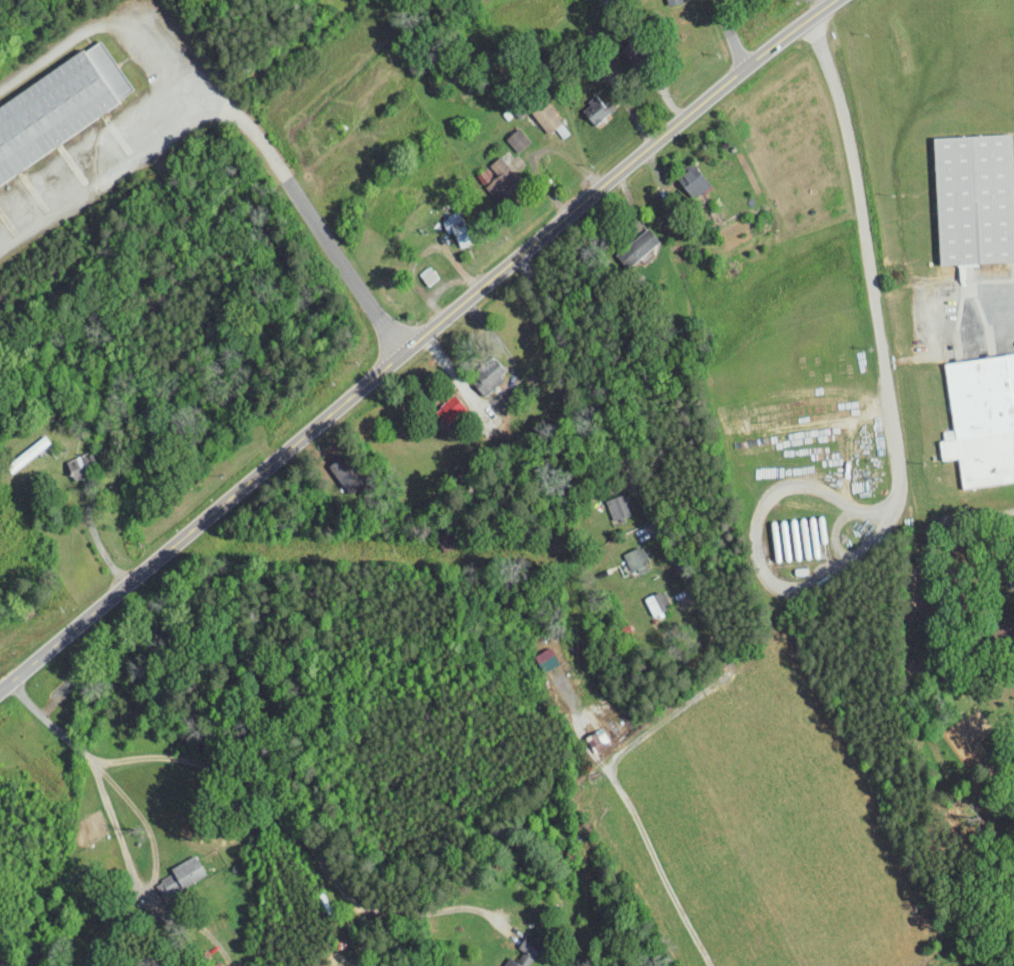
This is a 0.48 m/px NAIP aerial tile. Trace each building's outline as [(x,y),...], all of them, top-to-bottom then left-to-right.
[(90,35),(0,91),(0,167),(124,91),(90,35)] [(569,101),(582,118),(602,103),(588,86),(569,101)] [(520,104),(534,127),(549,118),(534,95),(520,104)] [(518,134),(506,121),(493,132),(505,146),(518,134)] [(922,130),(927,258),(1004,255),(999,127),(922,130)] [(473,179),(486,196),(516,171),(508,162),(513,158),(505,149),(495,157),(488,149),(477,159),(485,168),(473,179)] [(682,192),(698,178),(680,156),(663,170),(682,192)] [(434,226),(441,224),(448,241),(459,236),(447,205),(429,212),(434,226)] [(604,247),(616,261),(648,235),(636,220),(604,247)] [(933,356),(941,423),(931,424),(932,433),(927,434),(929,454),(946,452),(950,481),(1011,474),(1002,399),(1010,398),(1004,347),(933,356)] [(495,366),(481,351),(457,374),(471,389),(495,366)] [(422,406),(437,420),(456,401),(440,386),(422,406)] [(316,463),(338,483),(346,473),(325,453),(316,463)] [(599,512),(619,508),(614,487),(593,493),(599,512)] [(610,548),(618,565),(636,557),(629,540),(610,548)] [(633,592),(640,609),(659,601),(651,584),(633,592)] [(522,649),(530,665),(547,657),(539,641),(522,649)] [(584,745),(598,737),(590,721),(575,729),(584,745)] [(158,862),(160,866),(147,873),(155,889),(193,868),(183,848),(158,862)] [(510,950),(524,951),(525,942),(511,941),(510,950)] [(514,963),(496,951),(486,965),(512,965),(514,963)]
